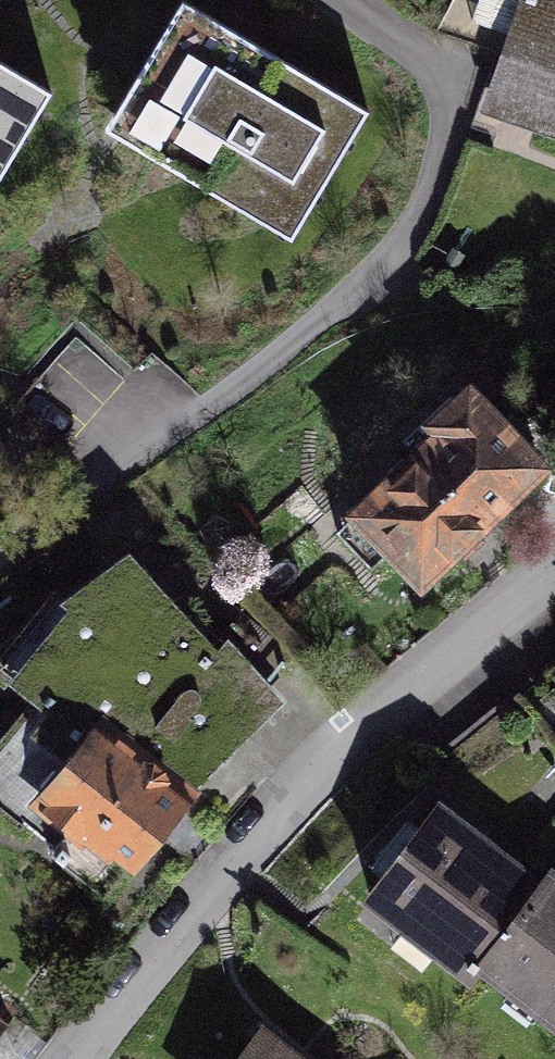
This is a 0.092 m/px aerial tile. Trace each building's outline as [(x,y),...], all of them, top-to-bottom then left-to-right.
[(482,36),(503,43),(472,129),(554,158),(554,0),(495,0),(482,36)] [(358,128),(158,18),(91,140),(291,249),(358,128)] [(0,81),(0,187),(46,107),(0,81)] [(138,391),(81,347),(27,417),(83,460),(138,391)] [(332,535),(420,622),(554,486),(554,477),(472,395),(332,535)] [(0,433),(0,466),(16,445),(0,433)] [(195,808),(90,728),(24,813),(129,894),(195,808)] [(360,917),(457,992),(469,976),(554,1043),(554,872),(553,870),(539,888),(442,813),(360,917)] [(0,1015),(0,1043),(13,1024),(0,1015)] [(257,1047),(248,1058),(272,1058),(257,1047)]
